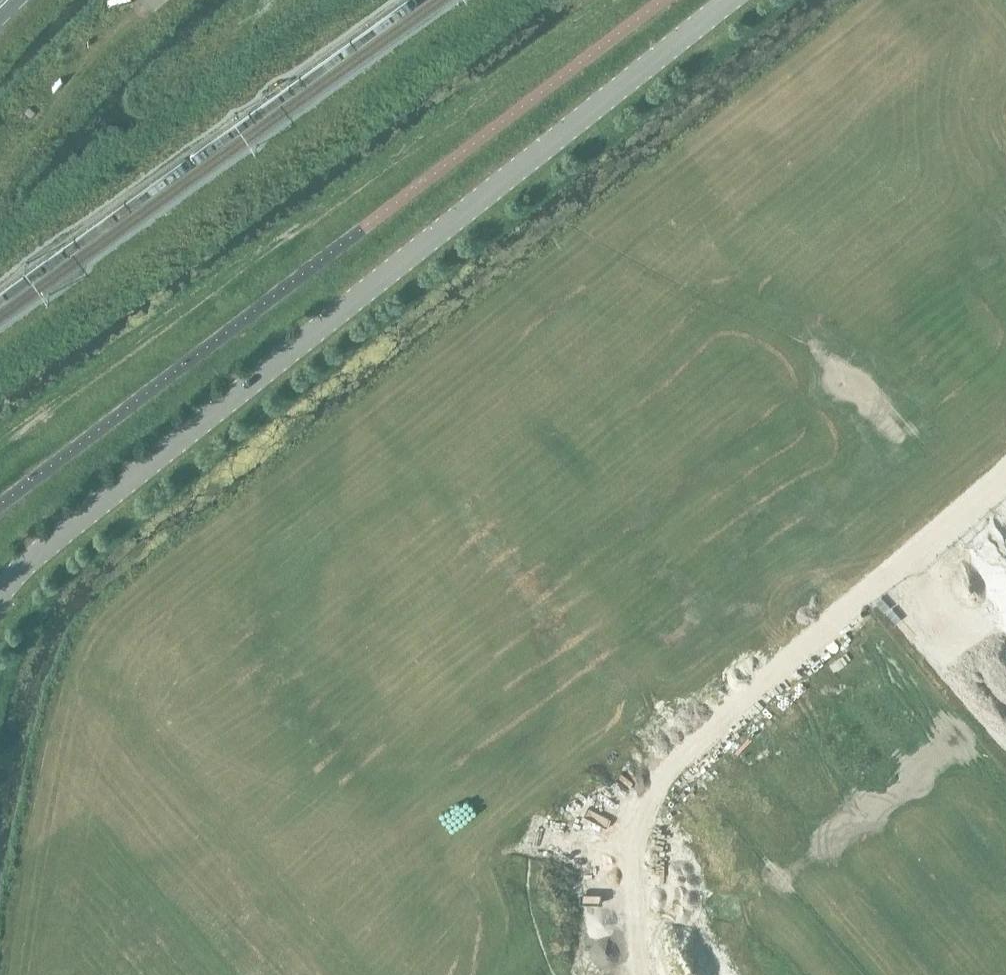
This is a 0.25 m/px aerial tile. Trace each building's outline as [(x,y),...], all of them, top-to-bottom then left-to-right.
[(40,111),(31,103),(24,111),(33,119),(40,111)]
